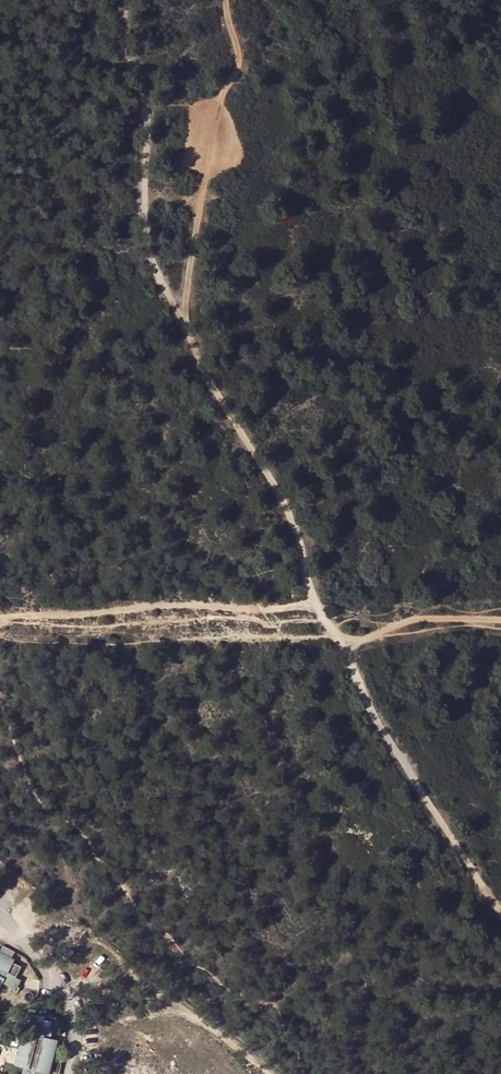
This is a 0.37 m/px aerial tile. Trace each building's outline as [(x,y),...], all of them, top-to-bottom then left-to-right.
[(0,991),(5,983),(7,978),(2,975),(5,970),(10,973),(18,977),(23,966),(15,962),(17,959),(0,951),(0,991)] [(7,978),(5,983),(17,989),(22,980),(18,977),(10,973),(5,970),(2,975),(7,978)] [(16,1065),(26,1067),(31,1068),(32,1063),(37,1065),(36,1070),(35,1073),(48,1073),(51,1073),(60,1039),(45,1036),(44,1041),(39,1039),(40,1034),(25,1030),(16,1065)] [(26,1067),(24,1073),(35,1073),(36,1070),(37,1065),(32,1063),(31,1068),(26,1067)]
